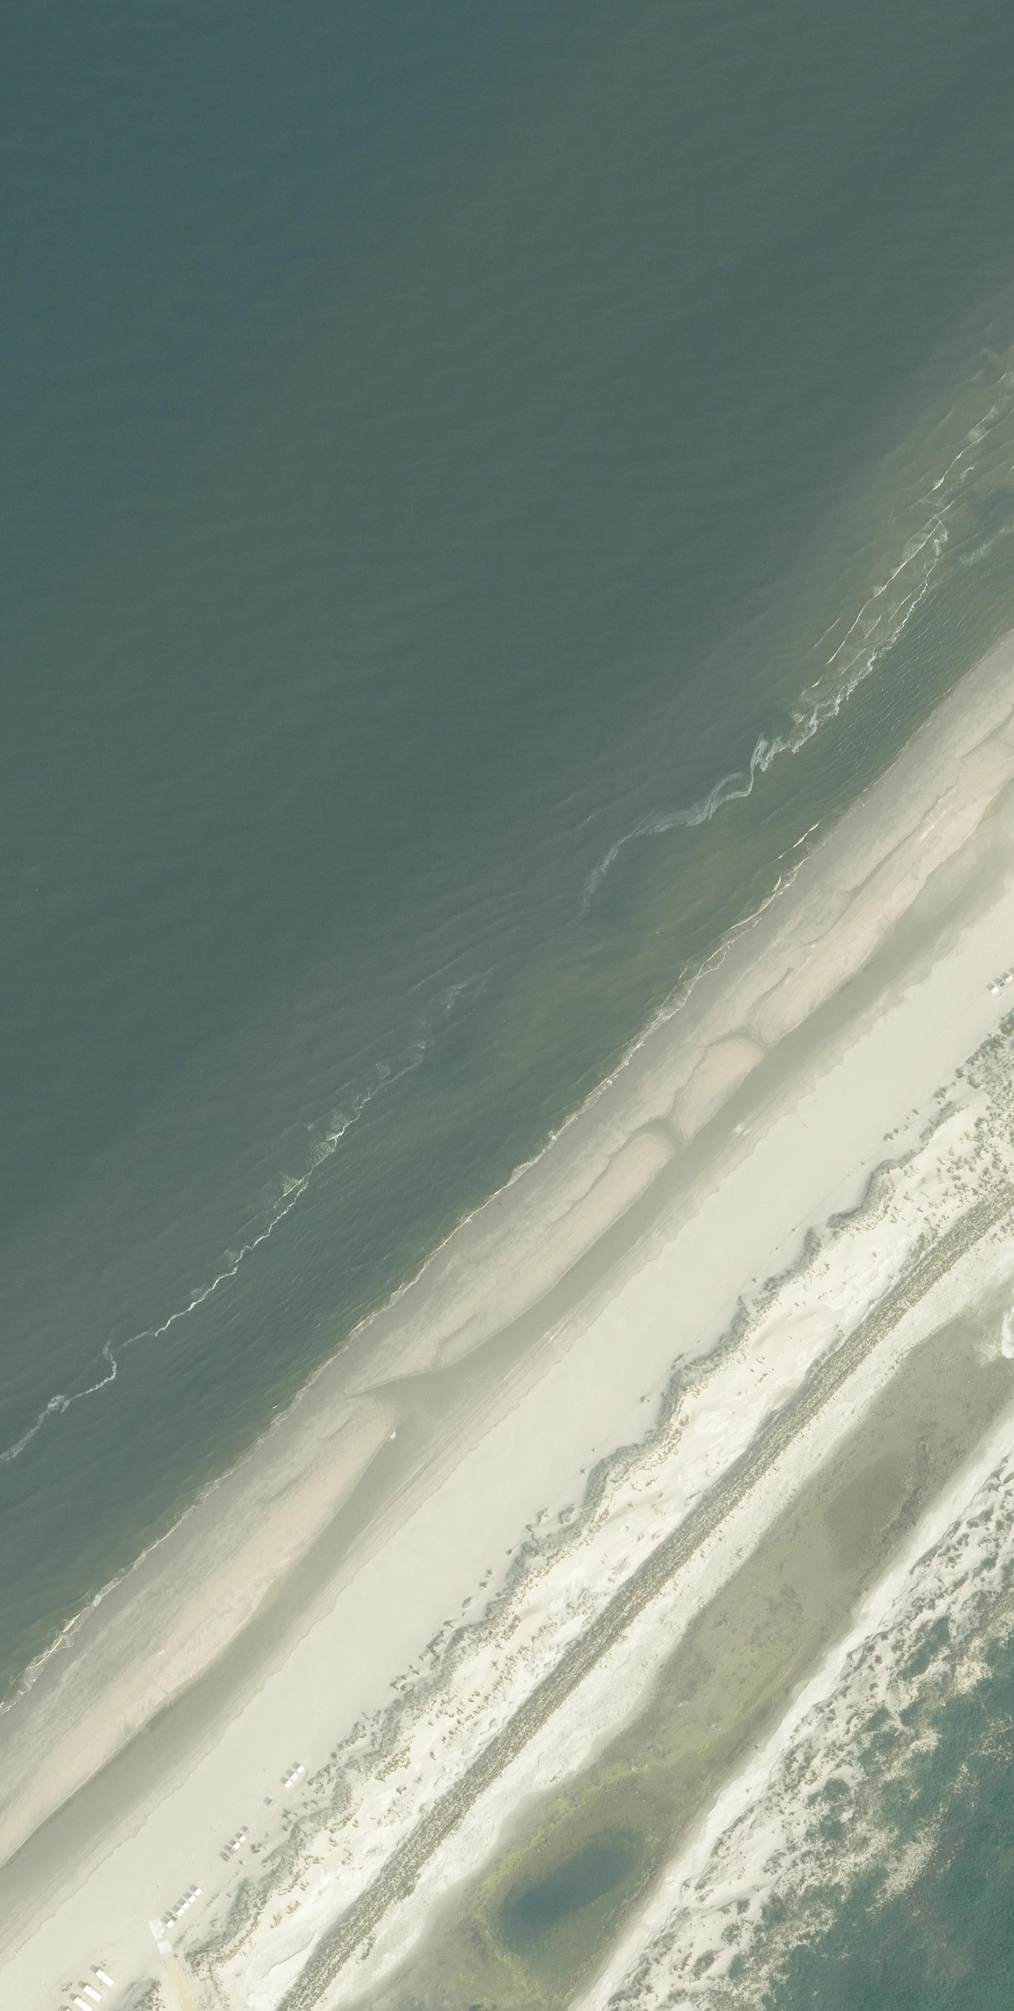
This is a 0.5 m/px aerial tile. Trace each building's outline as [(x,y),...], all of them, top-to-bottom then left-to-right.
[(100,1968),(96,1973),(111,1983),(115,1978),(100,1968)] [(86,1985),(84,1991),(101,1999),(104,1994),(86,1985)] [(89,2010),(90,2010),(96,2001),(81,1991),(74,2001),(89,2010)]
